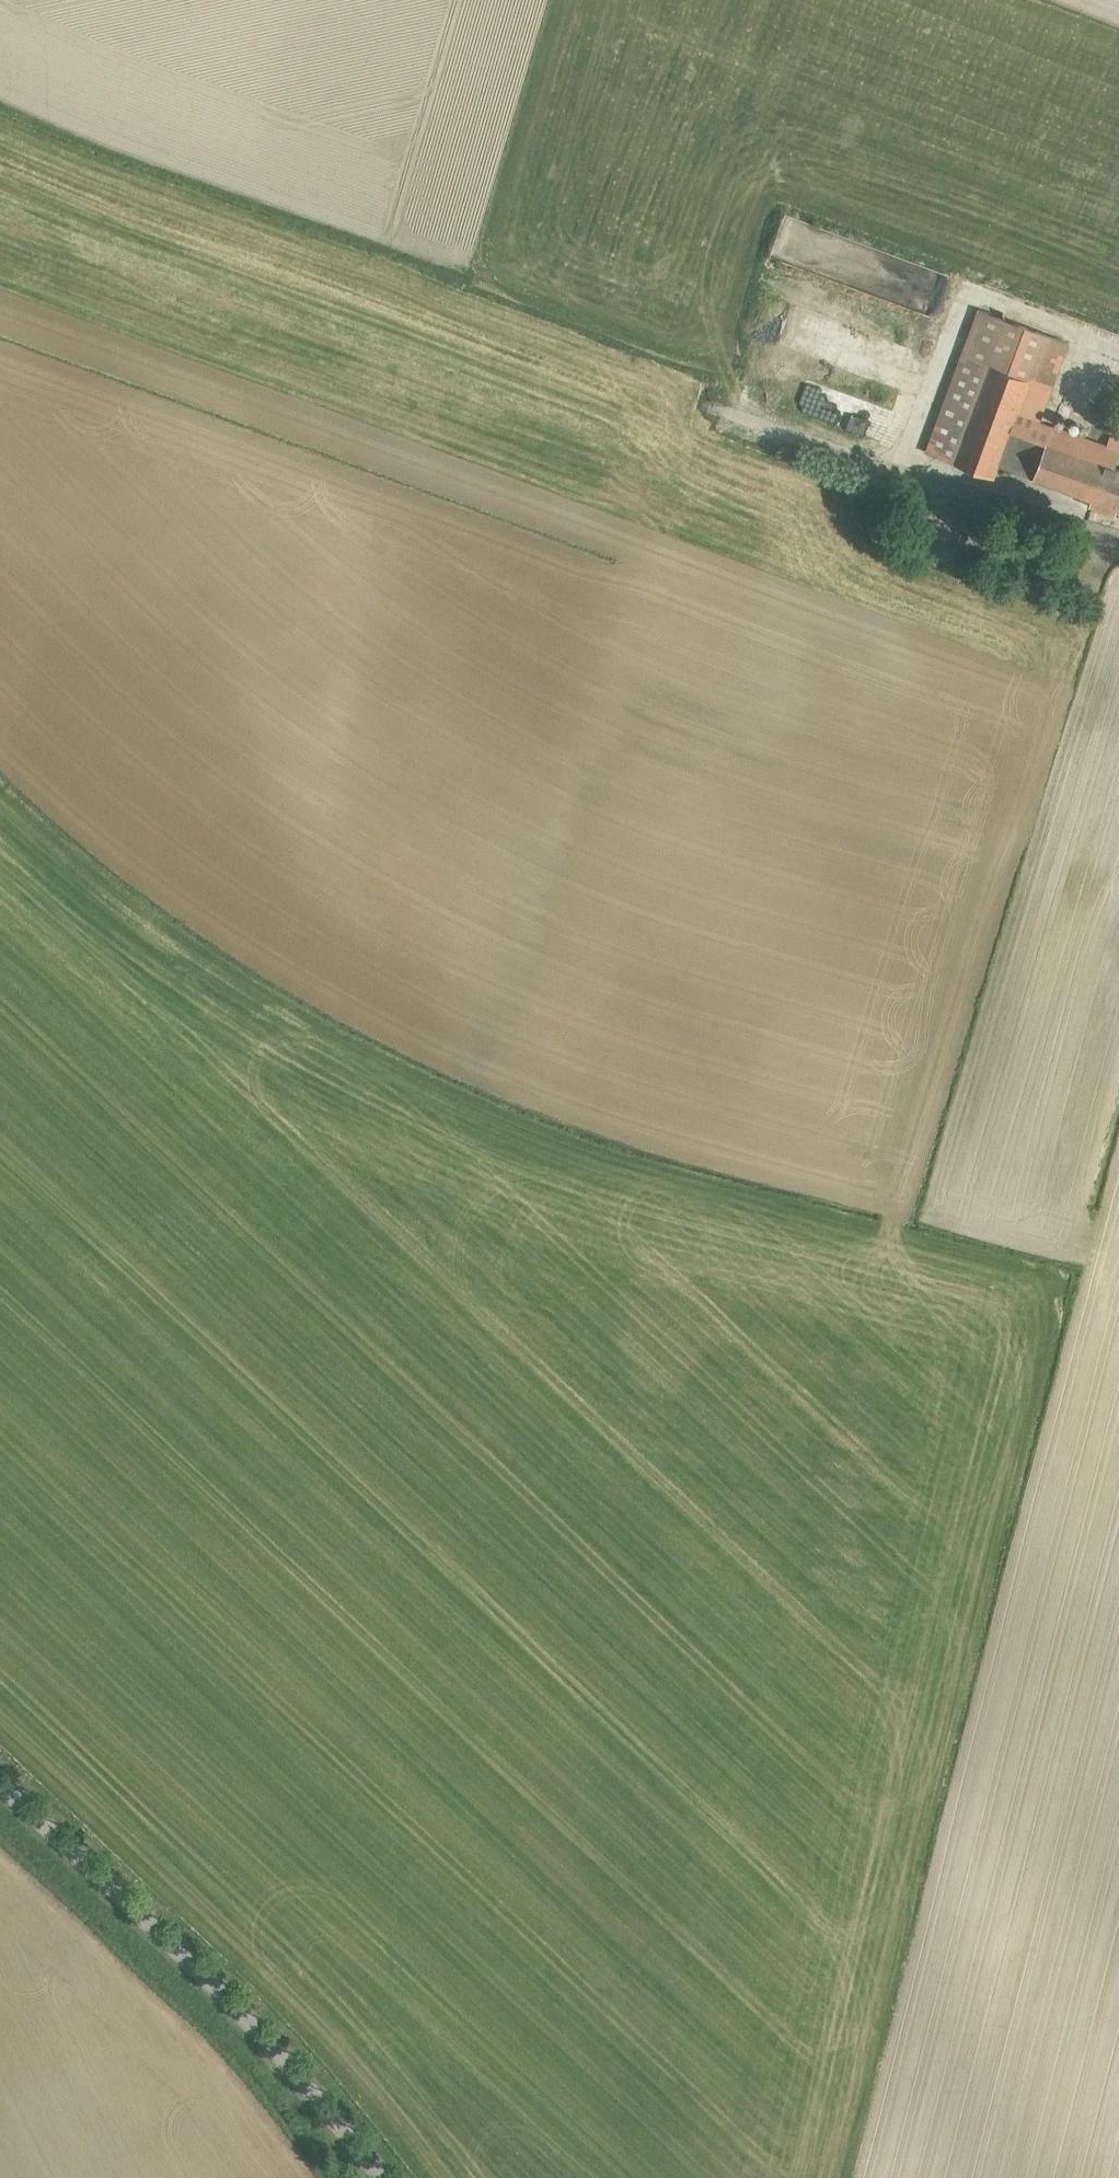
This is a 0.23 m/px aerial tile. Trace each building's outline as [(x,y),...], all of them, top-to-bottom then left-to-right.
[(1114,467),(1118,453),(1118,439),(1110,435),(1106,445),(1039,420),(1069,342),(979,308),(926,451),(994,476),(998,463),(1092,498),(1090,504),(1108,511),(1111,505),(1118,508),(1118,468),(1114,467)]
